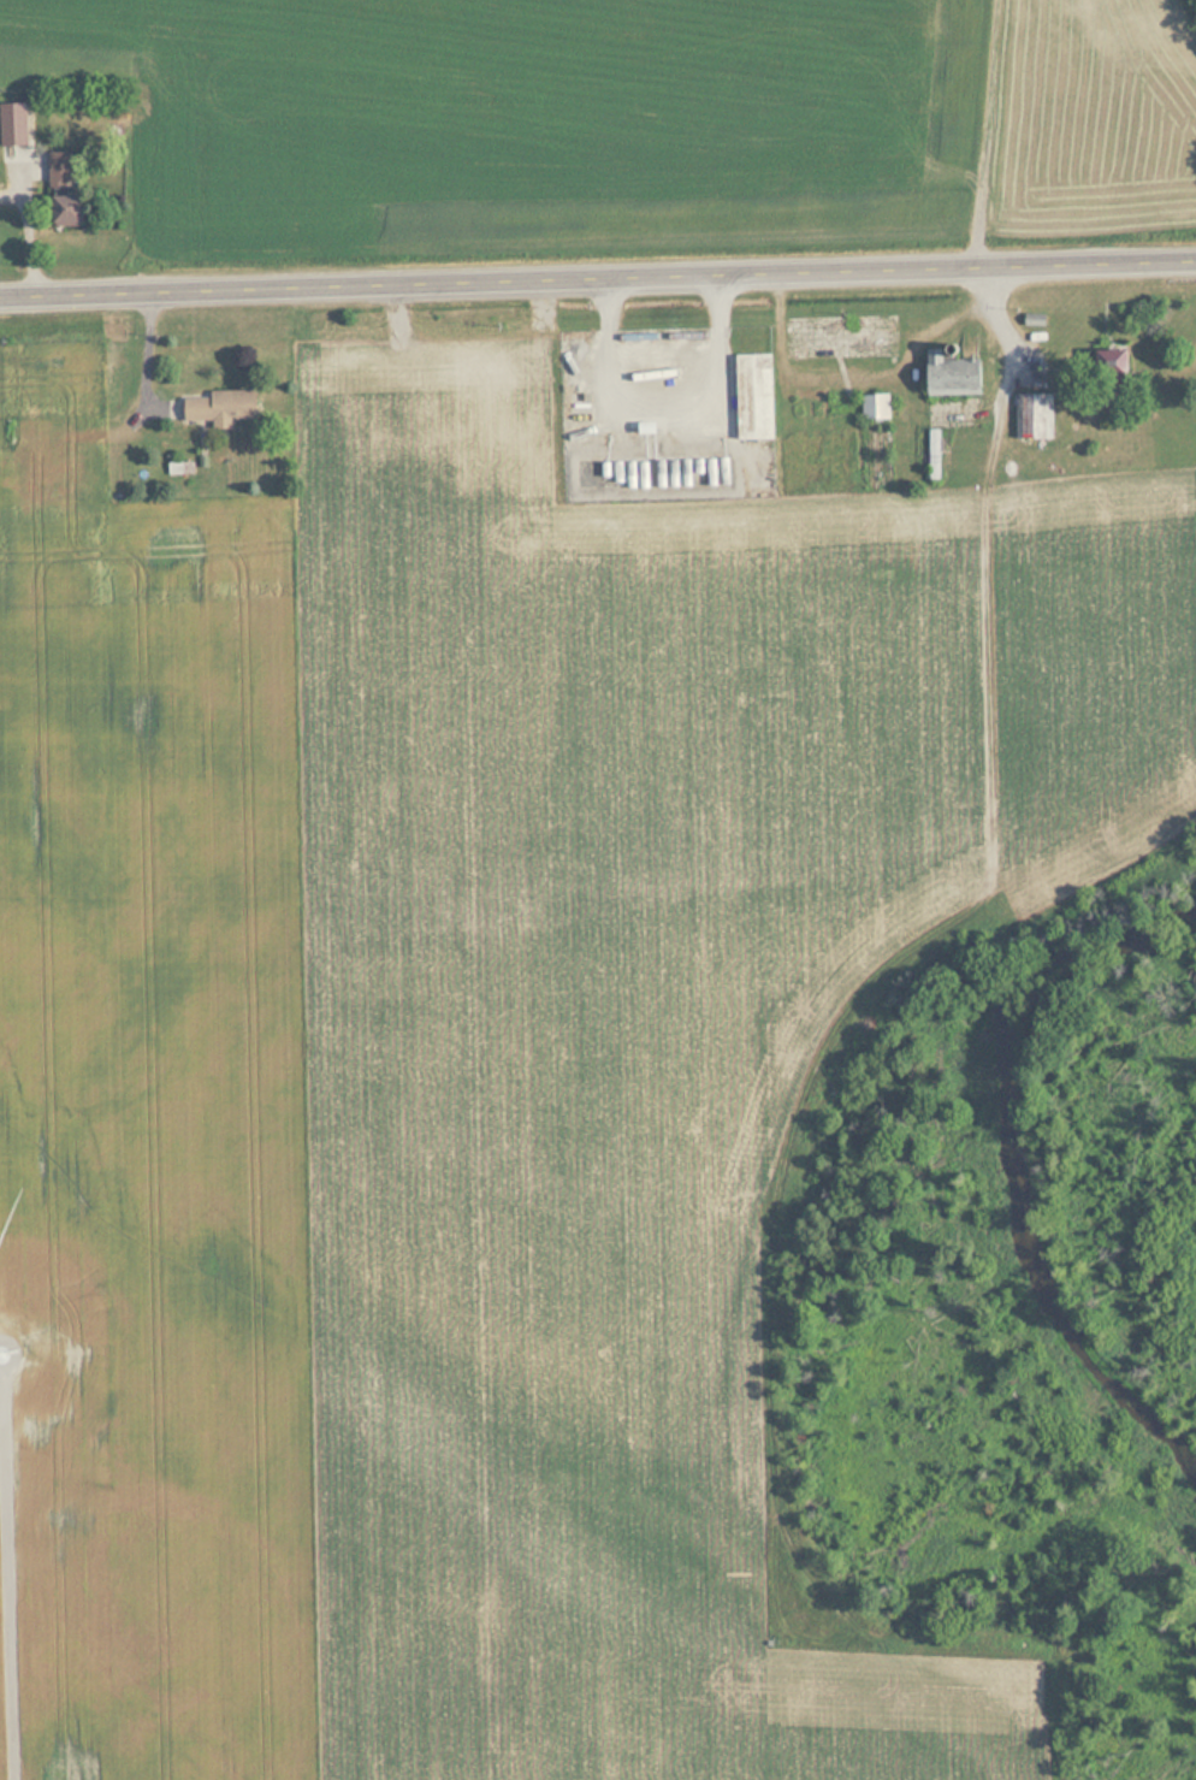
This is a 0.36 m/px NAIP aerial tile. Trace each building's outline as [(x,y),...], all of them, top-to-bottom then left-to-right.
[(4,142),(0,102),(31,101),(34,141),(4,142)] [(52,152),(52,189),(76,189),(77,152),(52,152)] [(95,196),(63,196),(63,225),(95,225),(95,196)] [(1085,348),(1085,377),(1125,377),(1124,348),(1085,348)] [(729,354),(730,439),(768,438),(766,353),(729,354)] [(913,363),(913,395),(977,394),(976,362),(913,363)] [(178,397),(178,419),(207,419),(207,428),(229,428),(229,420),(251,419),(251,390),(206,390),(206,397),(178,397)] [(1014,392),(1014,438),(1052,438),(1052,392),(1014,392)] [(886,419),(886,394),(858,394),(858,419),(886,419)] [(937,478),(937,431),(924,431),(925,478),(937,478)]
